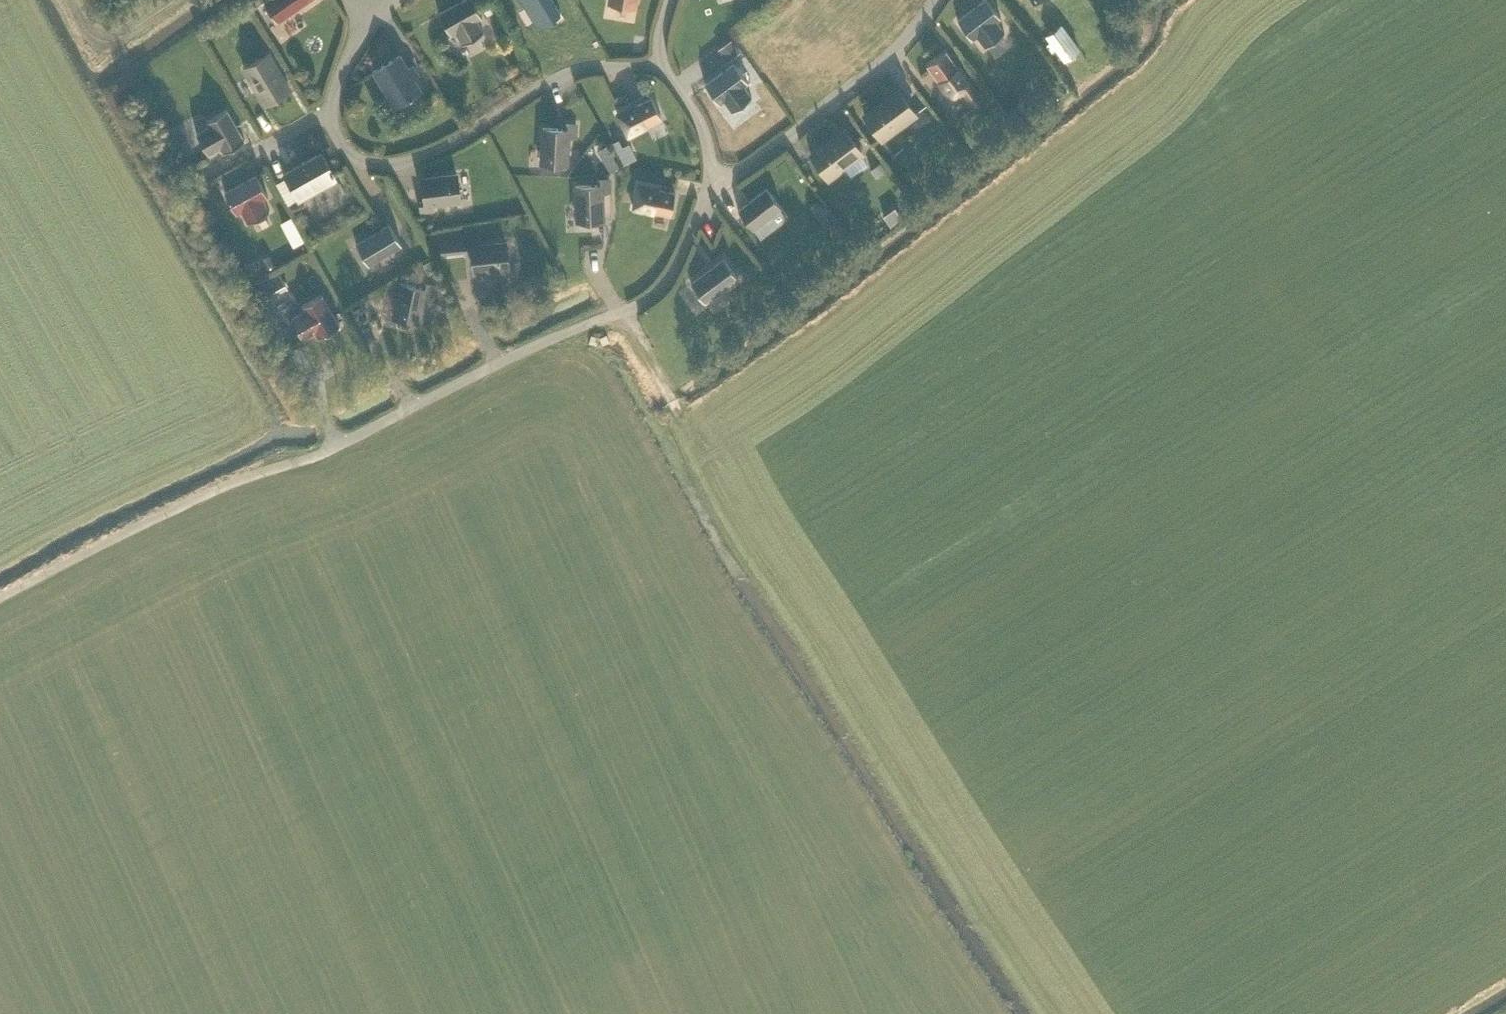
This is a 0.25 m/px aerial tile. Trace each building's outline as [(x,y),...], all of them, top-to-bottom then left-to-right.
[(308,0),(265,0),(263,1),(277,21),(308,0)] [(483,31),(477,19),(482,16),(473,0),(460,0),(438,12),(450,33),(455,30),(462,43),(483,31)] [(555,0),(526,0),(541,28),(564,16),(555,0)] [(996,20),(1001,16),(988,0),(982,0),(957,19),(972,38),(977,34),(985,45),(1005,30),(996,20)] [(491,1),(482,6),(486,14),(495,9),(491,1)] [(1061,23),(1045,35),(1063,60),(1080,48),(1061,23)] [(598,46),(591,50),(595,57),(602,53),(598,46)] [(960,66),(958,67),(945,50),(927,64),(940,81),(939,82),(951,98),(961,91),(973,106),(984,98),(973,82),(972,83),(960,66)] [(265,103),(289,88),(268,52),(243,67),(265,103)] [(399,54),(373,69),(388,95),(393,92),(399,102),(409,96),(409,98),(413,96),(412,94),(420,90),(413,77),(417,75),(411,65),(407,68),(399,54)] [(732,110),(752,96),(743,85),(748,81),(734,62),(705,83),(719,102),(724,99),(732,110)] [(899,89),(864,114),(879,134),(913,109),(899,89)] [(628,135),(646,126),(645,124),(661,117),(651,96),(635,104),(635,103),(616,112),(628,135)] [(1015,105),(1008,110),(1015,119),(1022,114),(1015,105)] [(208,125),(196,132),(208,153),(220,146),(223,152),(244,140),(226,108),(205,120),(208,125)] [(569,136),(575,136),(576,123),(566,123),(565,128),(543,126),(541,162),(567,163),(569,136)] [(825,173),(859,148),(845,128),(811,154),(825,173)] [(616,149),(622,146),(618,139),(613,142),(616,149)] [(298,196),(335,176),(321,151),(284,171),(298,196)] [(603,160),(610,170),(618,165),(612,154),(603,160)] [(870,169),(876,177),(885,171),(879,162),(870,169)] [(433,202),(460,199),(457,173),(422,177),(425,200),(420,200),(421,210),(433,209),(433,202)] [(269,210),(262,198),(268,195),(256,174),(224,191),(236,212),(241,210),(248,222),(269,210)] [(602,191),(609,191),(608,178),(598,179),(598,184),(576,184),(577,220),(603,218),(602,191)] [(653,210),(670,214),(675,192),(657,188),(658,186),(638,182),(633,208),(653,212),(653,210)] [(753,228),(781,206),(767,187),(738,209),(753,228)] [(826,213),(819,218),(826,227),(833,222),(826,213)] [(388,224),(356,243),(369,264),(401,245),(388,224)] [(479,244),(478,237),(465,238),(466,248),(471,248),(473,270),(509,267),(506,241),(479,244)] [(454,250),(453,240),(444,241),(445,251),(454,250)] [(723,257),(690,282),(705,301),(738,276),(723,257)] [(286,286),(279,275),(263,284),(270,295),(286,286)] [(401,282),(393,316),(418,321),(424,295),(431,296),(433,284),(424,282),(423,286),(401,282)] [(339,325),(321,293),(300,305),(303,310),(291,317),(303,338),(315,331),(318,336),(339,325)]
